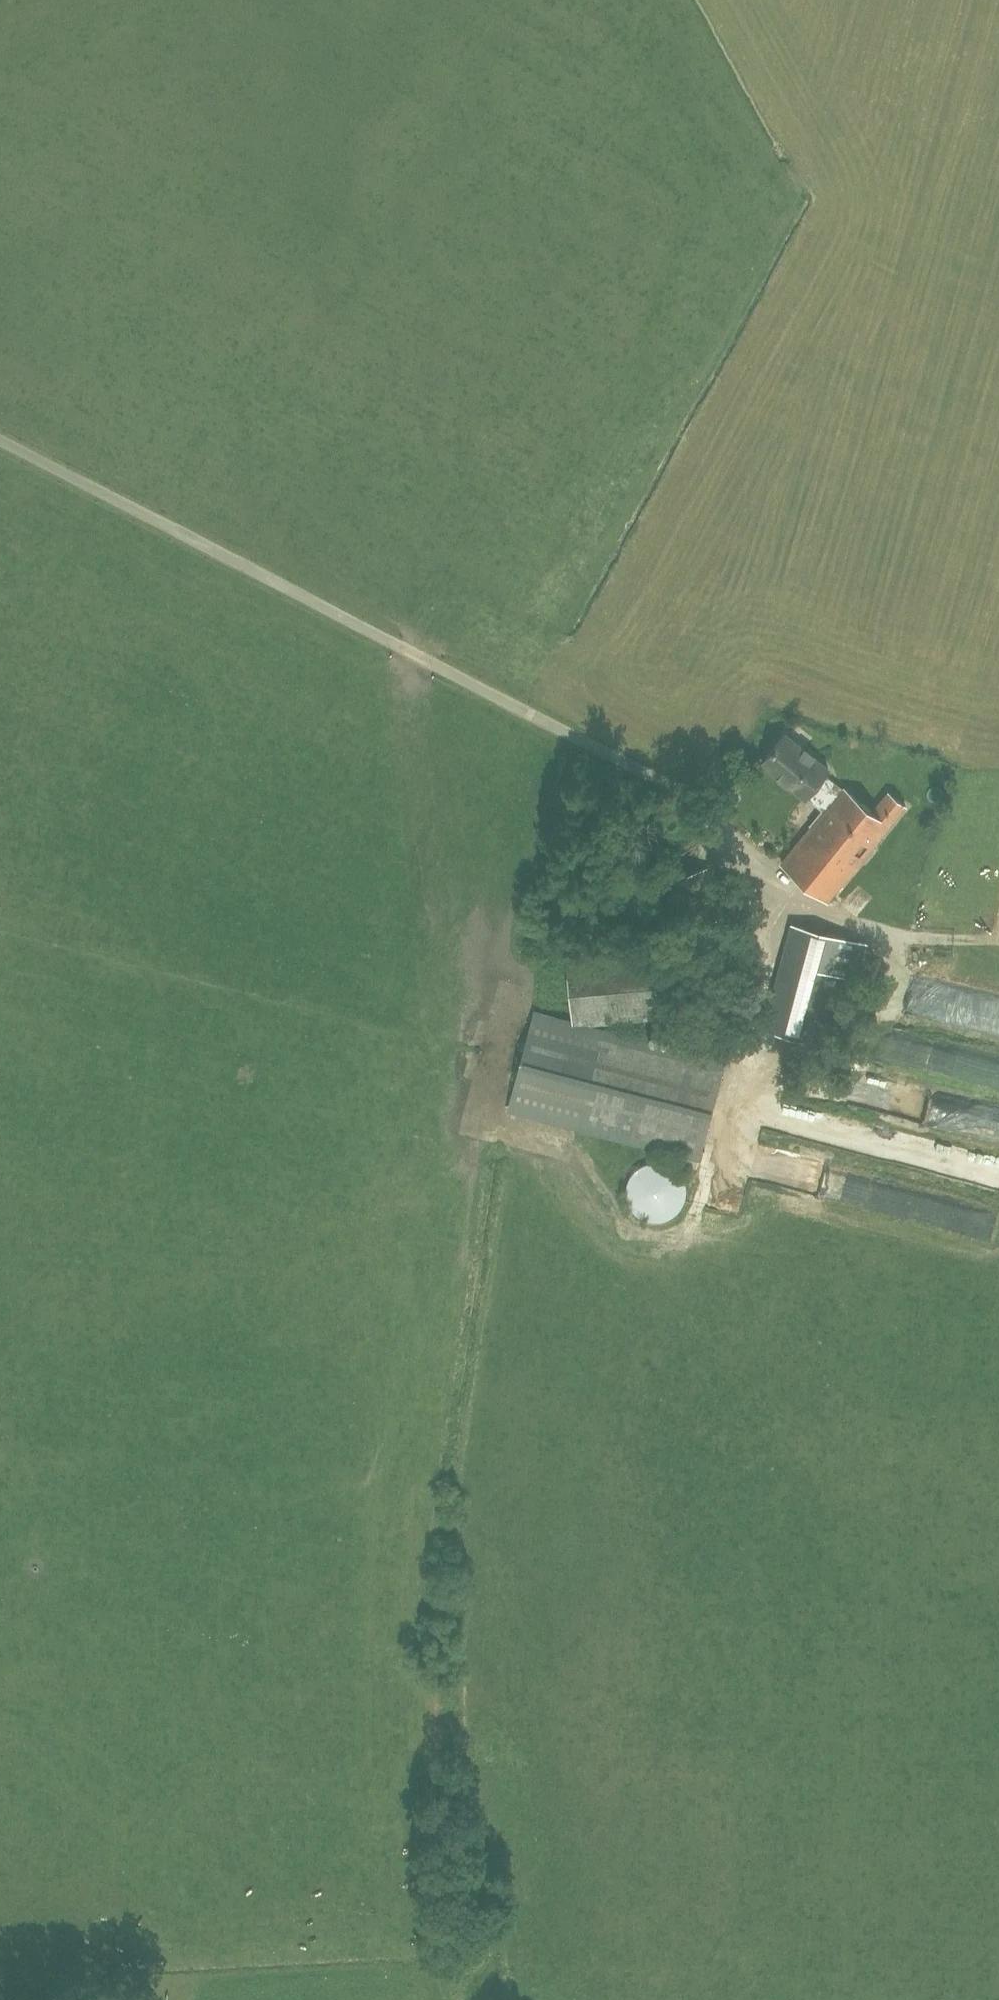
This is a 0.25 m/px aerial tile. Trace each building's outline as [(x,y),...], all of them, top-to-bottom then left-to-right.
[(762,761),(806,796),(808,793),(826,809),(782,863),(828,901),(905,806),(888,792),(872,810),(825,772),(828,768),(784,733),(762,761)] [(699,872),(704,853),(657,840),(652,860),(699,872)] [(792,923),(764,1028),(818,1042),(846,937),(792,923)] [(566,955),(569,974),(573,1018),(589,1023),(659,1016),(654,966),(651,946),(566,955)] [(604,1030),(534,1012),(509,1108),(579,1127),(579,1126),(699,1157),(747,975),(717,967),(699,1037),(703,1038),(698,1055),(604,1031),(604,1030)] [(962,1021),(969,992),(952,988),(946,1017),(962,1021)] [(686,1199),(687,1195),(687,1188),(685,1181),(683,1177),(679,1171),(673,1166),(670,1164),(662,1161),(658,1161),(651,1161),(647,1162),(643,1164),(637,1168),(634,1170),(630,1177),(628,1180),(626,1188),(626,1195),(628,1202),(629,1206),(634,1212),(640,1217),(643,1219),(647,1220),(654,1222),(662,1221),(666,1221),(673,1217),(676,1215),(681,1209),(683,1206),(686,1199)]
